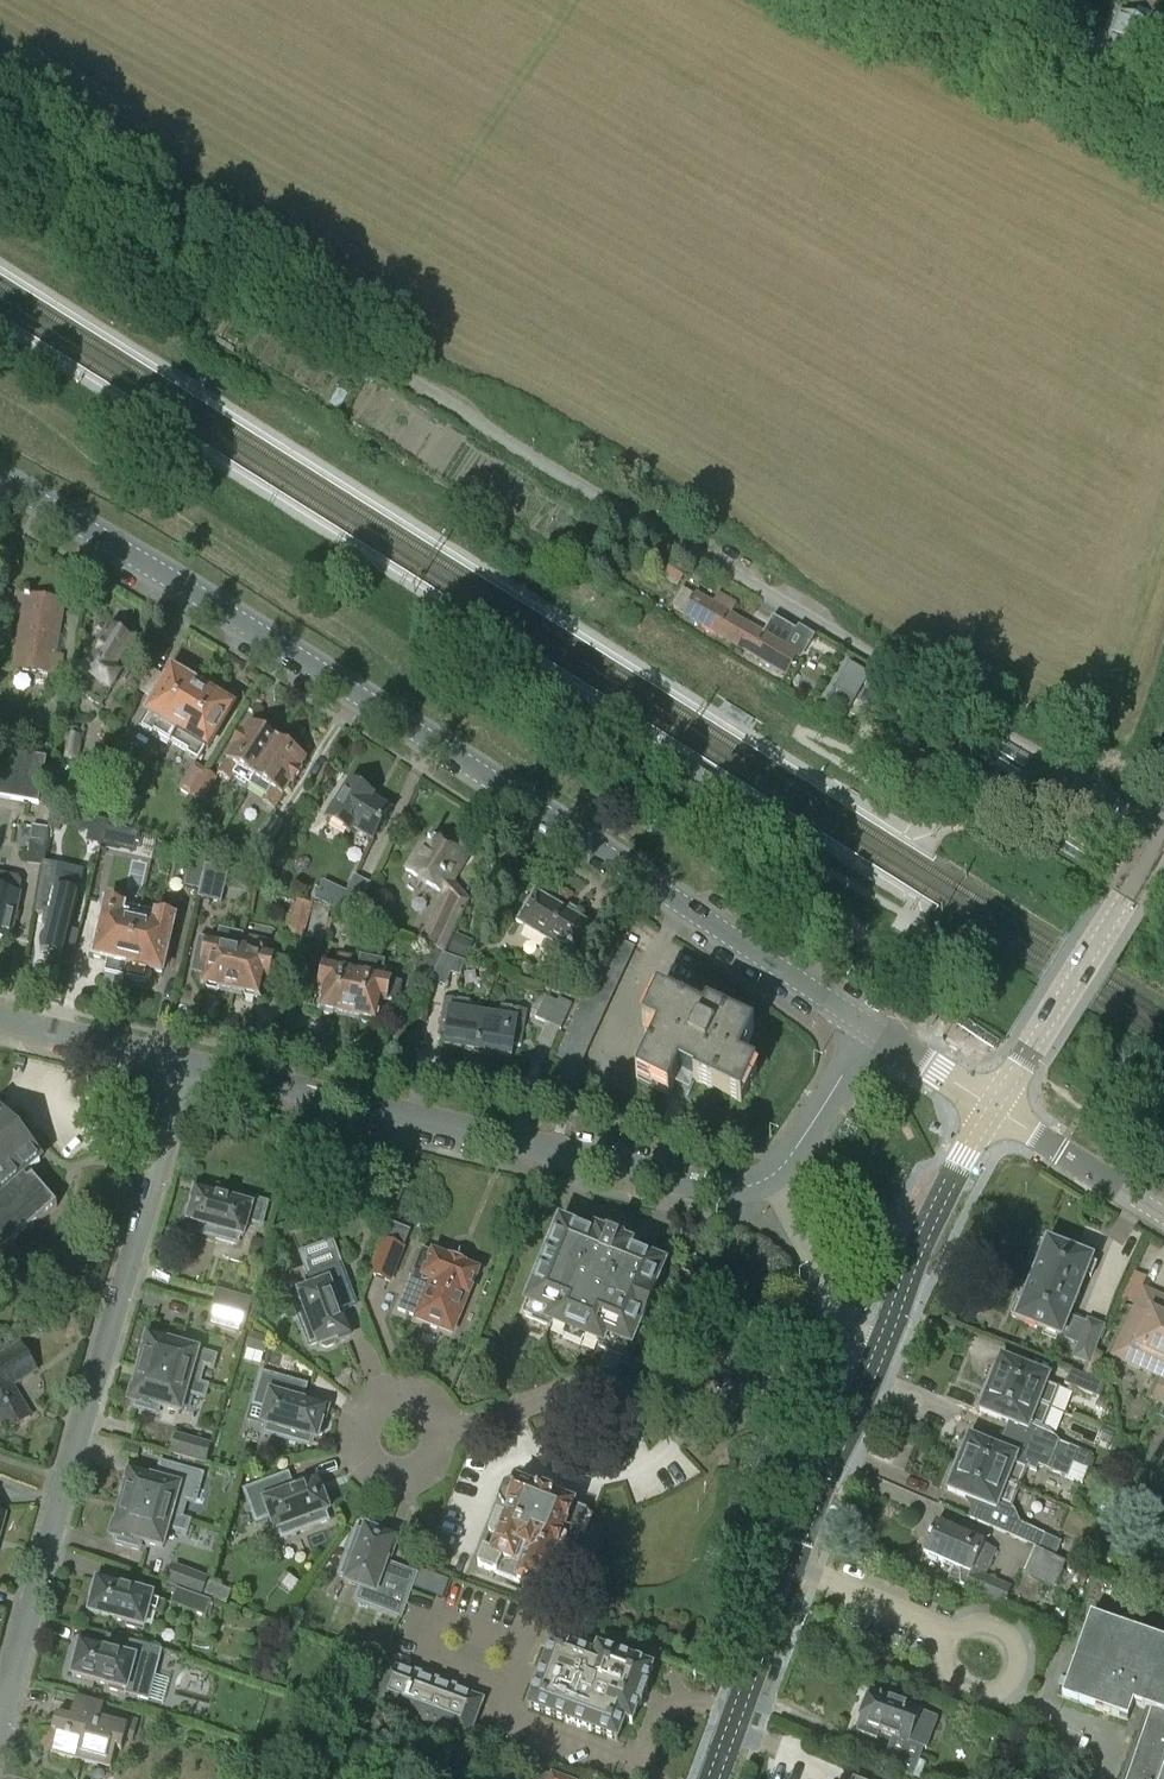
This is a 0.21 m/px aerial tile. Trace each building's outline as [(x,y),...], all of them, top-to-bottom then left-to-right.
[(1101,59),(1132,71),(1150,27),(1119,14),(1101,59)] [(671,564),(664,576),(679,584),(686,573),(671,564)] [(13,669),(59,677),(62,656),(55,655),(64,603),(37,599),(16,595),(12,615),(22,616),(13,669)] [(683,615),(735,646),(746,626),(730,616),(735,607),(717,596),(712,606),(695,595),(683,615)] [(746,626),(735,646),(786,676),(798,656),(784,648),(794,630),(771,616),(760,634),(746,626)] [(88,678),(79,692),(101,707),(121,676),(113,670),(130,644),(110,631),(81,674),(88,678)] [(146,695),(156,701),(169,677),(160,672),(146,695)] [(154,732),(171,742),(203,687),(188,678),(187,681),(172,673),(148,713),(148,712),(140,726),(153,734),(154,732)] [(841,677),(827,701),(839,708),(846,696),(855,701),(862,689),(841,677)] [(203,687),(171,742),(188,752),(187,754),(198,761),(205,748),(207,749),(232,708),(217,699),(219,696),(203,687)] [(234,775),(250,786),(280,739),(264,729),(262,732),(250,724),(243,734),(241,732),(232,746),(234,748),(219,774),(230,781),(234,775)] [(59,777),(73,780),(80,738),(67,736),(59,777)] [(280,739),(250,786),(267,796),(263,802),(275,809),(291,783),(294,785),(303,771),(300,769),(306,759),(294,752),(296,749),(280,739)] [(19,770),(16,785),(41,789),(46,760),(0,752),(0,767),(19,770)] [(178,791),(189,797),(190,795),(204,771),(194,765),(178,791)] [(38,805),(41,789),(16,785),(19,770),(0,767),(0,798),(38,805)] [(204,771),(190,795),(200,802),(216,776),(205,770),(204,771)] [(329,818),(328,820),(350,834),(353,829),(373,841),(390,812),(377,804),(379,802),(351,784),(338,804),(332,804),(326,814),(329,818)] [(117,797),(109,820),(132,827),(140,805),(117,797)] [(78,831),(90,834),(104,837),(107,823),(81,817),(78,831)] [(415,856),(405,870),(443,895),(420,945),(428,948),(445,954),(470,898),(461,893),(451,882),(469,854),(453,844),(450,849),(431,837),(419,858),(415,856)] [(94,880),(115,885),(121,862),(100,857),(94,880)] [(184,886),(200,890),(206,863),(190,859),(184,886)] [(209,863),(201,898),(222,903),(230,869),(209,863)] [(79,886),(57,881),(60,867),(44,864),(34,912),(44,915),(42,924),(47,925),(41,953),(53,956),(53,952),(64,955),(79,886)] [(9,942),(20,896),(18,895),(20,884),(7,880),(7,877),(0,876),(0,939),(9,942)] [(354,885),(342,912),(354,919),(367,893),(354,885)] [(546,941),(540,951),(569,969),(595,927),(535,891),(516,923),(546,941)] [(105,974),(125,978),(141,910),(107,902),(94,958),(108,961),(105,974)] [(288,938),(305,942),(312,912),(295,908),(288,938)] [(312,912),(305,942),(321,945),(328,911),(313,908),(312,912)] [(141,910),(125,978),(145,983),(148,970),(162,973),(175,918),(141,910)] [(201,941),(194,975),(204,978),(203,985),(205,985),(207,990),(216,992),(219,988),(231,991),(243,936),(220,931),(218,944),(201,941)] [(243,936),(231,991),(243,994),(245,998),(253,1000),(257,997),(260,997),(264,977),(268,978),(269,977),(278,979),(282,960),(273,957),(273,956),(263,954),(266,941),(243,936)] [(610,937),(604,950),(628,961),(635,948),(610,937)] [(429,987),(432,981),(445,954),(428,948),(414,980),(429,987)] [(604,950),(599,962),(623,973),(628,961),(604,950)] [(445,954),(432,981),(445,987),(451,974),(460,976),(466,961),(445,954)] [(342,1017),(348,1018),(357,973),(350,971),(353,959),(337,956),(335,968),(324,966),(320,987),(324,988),(319,1010),(323,1010),(324,1014),(333,1016),(335,1013),(343,1014),(342,1017)] [(357,973),(348,1018),(353,1019),(354,1017),(361,1018),(362,1022),(370,1024),(373,1021),(376,1021),(381,1000),(385,1001),(386,1000),(398,1002),(402,984),(390,981),(390,980),(383,978),(385,966),(361,961),(358,973),(357,973)] [(599,962),(593,974),(617,985),(623,973),(599,962)] [(593,974),(587,986),(612,998),(617,985),(593,974)] [(587,986),(582,998),(606,1009),(612,998),(587,986)] [(679,1074),(741,1103),(756,1070),(740,1062),(754,1032),(706,1010),(703,1016),(657,995),(642,1028),(657,1035),(636,1081),(668,1096),(679,1074)] [(535,1019),(561,1030),(572,1007),(559,1001),(557,1004),(545,998),(535,1019)] [(582,998),(576,1010),(600,1022),(606,1009),(582,998)] [(445,999),(439,1034),(447,1035),(445,1046),(478,1052),(484,1017),(467,1014),(469,1003),(445,999)] [(484,1017),(478,1052),(512,1057),(513,1046),(520,1047),(525,1012),(501,1008),(499,1019),(484,1017)] [(576,1010),(570,1023),(595,1034),(600,1022),(576,1010)] [(565,1035),(560,1046),(584,1057),(589,1046),(565,1035)] [(18,1058),(14,1071),(22,1073),(25,1060),(18,1058)] [(578,1070),(565,1064),(558,1080),(571,1086),(578,1070)] [(2,1257),(29,1232),(32,1230),(34,1228),(34,1227),(37,1224),(38,1225),(58,1207),(33,1179),(28,1183),(23,1177),(40,1162),(26,1146),(32,1141),(31,1140),(25,1145),(24,1143),(23,1144),(23,1145),(22,1146),(10,1133),(11,1132),(12,1132),(13,1131),(11,1129),(17,1124),(16,1124),(11,1128),(0,1116),(0,1255),(2,1257)] [(189,1231),(236,1244),(239,1236),(243,1237),(247,1223),(261,1227),(267,1204),(240,1196),(237,1203),(196,1191),(193,1205),(188,1207),(186,1215),(189,1219),(188,1221),(192,1223),(189,1231)] [(598,1345),(597,1349),(625,1360),(640,1323),(641,1324),(654,1292),(653,1291),(663,1268),(628,1253),(629,1251),(622,1233),(613,1230),(596,1237),(594,1239),(560,1225),(522,1318),(550,1330),(552,1325),(598,1345)] [(254,1239),(249,1256),(264,1261),(269,1244),(254,1239)] [(371,1274),(389,1282),(403,1249),(384,1242),(371,1274)] [(1060,1339),(1061,1339),(1078,1345),(1073,1358),(1089,1364),(1093,1354),(1103,1327),(1087,1321),(1086,1324),(1069,1317),(1092,1260),(1047,1242),(1046,1244),(1040,1242),(1034,1258),(1039,1261),(1023,1303),(1017,1301),(1011,1316),(1016,1320),(1015,1321),(1060,1339)] [(15,1273),(30,1259),(22,1250),(6,1265),(15,1273)] [(413,1274),(398,1311),(417,1319),(451,1333),(467,1295),(468,1296),(478,1273),(421,1250),(412,1273),(413,1274)] [(301,1297),(293,1300),(310,1346),(318,1343),(319,1347),(322,1346),(326,1348),(333,1345),(335,1341),(349,1336),(340,1312),(356,1306),(337,1255),(306,1267),(314,1288),(299,1293),(301,1297)] [(218,1291),(213,1308),(247,1318),(252,1301),(218,1291)] [(1112,1356),(1163,1380),(1163,1299),(1159,1297),(1151,1313),(1136,1305),(1112,1356)] [(213,1308),(208,1325),(242,1335),(247,1318),(213,1308)] [(271,1341),(251,1334),(246,1348),(266,1354),(271,1341)] [(141,1364),(140,1368),(199,1384),(204,1366),(212,1368),(216,1357),(148,1338),(145,1349),(141,1352),(139,1359),(141,1364)] [(8,1432),(30,1418),(11,1388),(37,1372),(20,1344),(0,1357),(0,1420),(8,1432)] [(1100,1357),(1093,1354),(1089,1364),(1084,1376),(1096,1381),(1100,1369),(1096,1367),(1100,1357)] [(992,1368),(985,1384),(1051,1410),(1059,1388),(1046,1383),(1048,1377),(999,1359),(995,1369),(992,1368)] [(199,1384),(140,1368),(131,1399),(136,1400),(133,1409),(157,1415),(160,1407),(181,1413),(186,1394),(204,1398),(207,1386),(199,1384)] [(1063,1385),(1099,1399),(1105,1385),(1096,1381),(1084,1376),(1069,1370),(1063,1385)] [(264,1433),(310,1447),(313,1439),(317,1440),(318,1438),(322,1435),(324,1428),(322,1423),(326,1410),(301,1403),(306,1386),(262,1374),(253,1406),(266,1410),(262,1424),(266,1425),(264,1433)] [(982,1402),(978,1412),(1008,1424),(1003,1437),(1083,1468),(1087,1456),(1073,1451),(1074,1449),(1055,1441),(1046,1431),(1042,1430),(1051,1410),(985,1384),(979,1400),(982,1402)] [(171,1454),(205,1464),(211,1446),(176,1436),(171,1454)] [(960,1447),(954,1463),(1019,1489),(1026,1472),(1029,1473),(1032,1465),(1078,1483),(1083,1469),(1083,1468),(1003,1437),(998,1450),(968,1438),(963,1449),(960,1447)] [(122,1450),(136,1455),(139,1446),(125,1441),(122,1450)] [(951,1481),(947,1491),(977,1504),(971,1520),(1052,1556),(1057,1545),(1041,1538),(1042,1535),(1016,1523),(1012,1514),(1009,1513),(1019,1489),(954,1463),(947,1479),(951,1481)] [(123,1499),(122,1503),(181,1519),(186,1501),(194,1504),(202,1475),(161,1464),(157,1480),(130,1473),(127,1485),(123,1487),(121,1495),(123,1499)] [(327,1509),(329,1505),(327,1497),(322,1495),(317,1482),(294,1491),(287,1475),(245,1491),(256,1522),(270,1517),(275,1532),(279,1530),(282,1538),(328,1521),(324,1513),(328,1512),(327,1509)] [(511,1507),(506,1520),(497,1516),(489,1536),(498,1540),(492,1554),(483,1550),(477,1566),(540,1591),(554,1556),(568,1562),(588,1512),(552,1498),(553,1496),(540,1491),(539,1493),(511,1482),(504,1484),(499,1498),(502,1504),(511,1507)] [(189,1522),(181,1519),(122,1503),(113,1534),(118,1535),(115,1544),(139,1550),(141,1542),(163,1548),(168,1529),(186,1534),(189,1522)] [(925,1548),(923,1554),(970,1574),(964,1589),(1003,1606),(1011,1587),(984,1576),(995,1550),(983,1546),(983,1545),(935,1525),(929,1540),(927,1540),(924,1547),(925,1548)] [(355,1601),(386,1613),(400,1618),(416,1575),(386,1564),(395,1540),(382,1535),(380,1531),(372,1528),(368,1530),(365,1529),(364,1533),(356,1530),(339,1576),(347,1579),(346,1583),(360,1588),(355,1601)] [(1035,1551),(1026,1573),(1052,1585),(1061,1563),(1035,1551)] [(168,1584),(201,1597),(208,1579),(174,1567),(168,1584)] [(412,1588),(442,1598),(449,1580),(419,1569),(412,1588)] [(126,1628),(143,1632),(149,1612),(162,1615),(165,1603),(152,1598),(153,1597),(98,1582),(97,1584),(93,1583),(89,1599),(93,1600),(89,1614),(127,1624),(126,1628)] [(209,1582),(204,1595),(226,1604),(231,1590),(209,1582)] [(170,1605),(206,1619),(212,1603),(176,1590),(170,1605)] [(1090,1616),(1061,1699),(1127,1721),(1133,1705),(1148,1711),(1124,1778),(1163,1778),(1163,1642),(1090,1616)] [(384,1642),(362,1633),(355,1652),(377,1661),(384,1642)] [(81,1645),(72,1677),(110,1687),(109,1691),(149,1701),(162,1652),(117,1640),(112,1653),(81,1645)] [(597,1652),(595,1657),(553,1642),(542,1670),(541,1670),(535,1686),(536,1687),(528,1708),(566,1722),(566,1723),(590,1732),(591,1732),(617,1741),(624,1722),(630,1724),(632,1725),(633,1722),(638,1706),(640,1707),(647,1689),(645,1688),(651,1672),(652,1672),(652,1670),(650,1669),(600,1651),(600,1650),(597,1649),(596,1652),(597,1652)] [(454,1690),(455,1688),(416,1674),(415,1676),(387,1665),(372,1705),(468,1740),(483,1701),(454,1690)] [(856,1733),(877,1740),(879,1733),(894,1739),(883,1766),(915,1778),(937,1720),(920,1714),(907,1708),(871,1694),(868,1702),(864,1703),(859,1714),(862,1718),(856,1733)] [(52,1731),(56,1732),(51,1753),(110,1769),(116,1749),(121,1750),(127,1727),(100,1719),(104,1705),(76,1698),(71,1718),(57,1715),(52,1731)]
